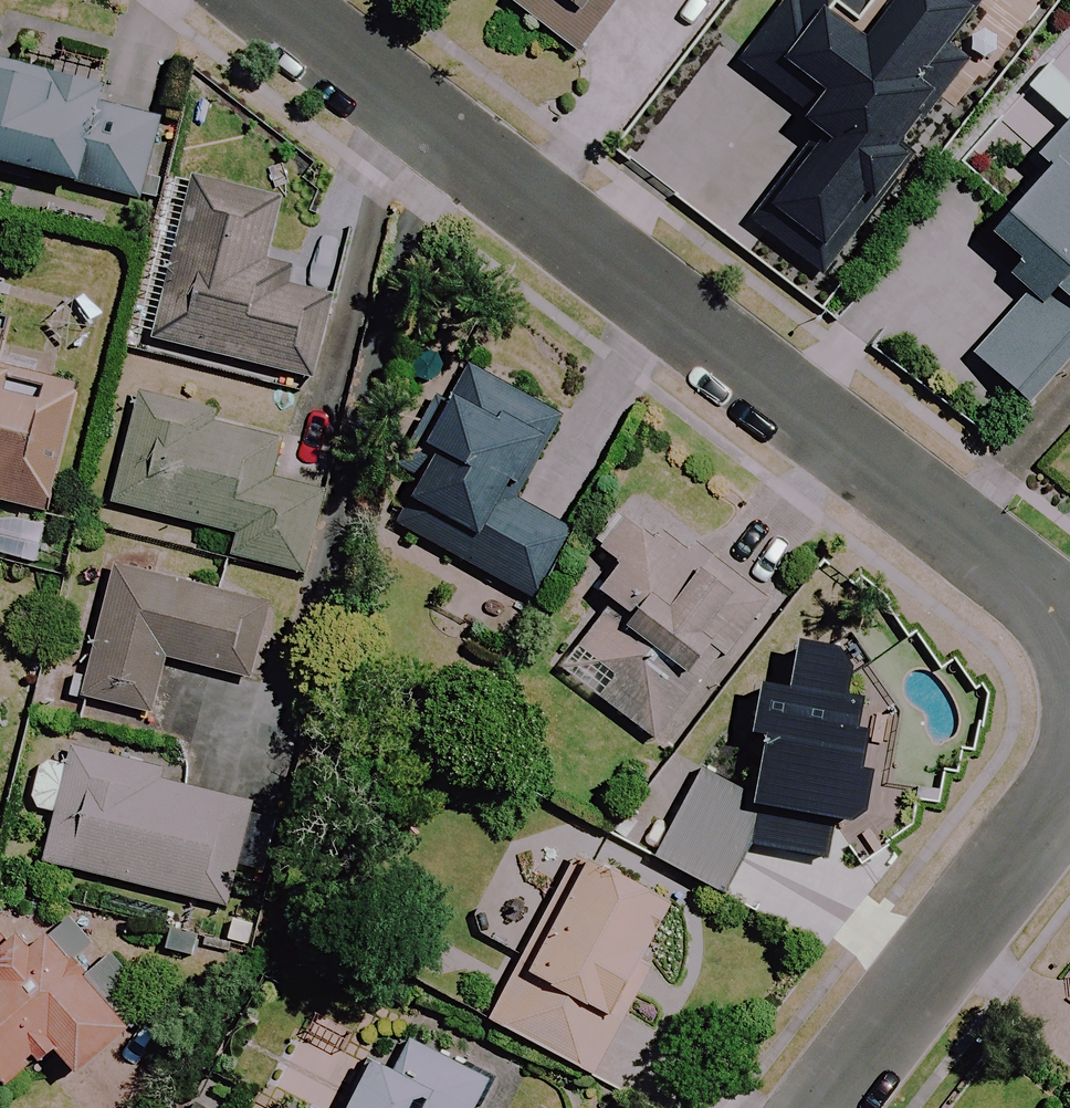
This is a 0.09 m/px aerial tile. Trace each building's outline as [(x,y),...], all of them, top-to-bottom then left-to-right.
[(511,6),(580,59),(624,0),(516,0),(511,6)] [(952,105),(982,63),(955,44),(983,5),(976,0),(911,0),(875,50),(806,0),(790,0),(742,67),(825,127),(754,226),(827,279),(898,179),(952,105)] [(952,160),(1018,217),(998,241),(1023,263),(1014,274),(1037,293),(981,358),(1029,401),(1069,354),(1069,27),(952,160)] [(108,64),(73,55),(67,77),(0,59),(0,165),(143,202),(164,122),(98,104),(108,64)] [(337,300),(294,289),(302,259),(272,251),(285,199),(195,177),(154,341),(316,381),(337,300)] [(53,517),(85,396),(3,374),(12,341),(0,338),(0,502),(53,517)] [(563,415),(481,369),(459,409),(441,399),(393,485),(427,505),(412,532),(530,598),(569,529),(516,500),(563,415)] [(145,401),(115,501),(209,529),(206,542),(222,547),(221,550),(306,575),(329,497),(273,481),(285,443),(145,401)] [(616,603),(581,652),(619,679),(604,701),(661,741),(762,599),(626,503),(597,545),(621,562),(600,592),(616,603)] [(268,610),(118,572),(92,676),(73,671),(67,696),(155,718),(169,661),(250,681),(268,610)] [(889,746),(898,708),(870,666),(803,649),(791,696),(768,690),(759,724),(778,729),(758,806),(689,788),(668,870),(733,887),(745,841),(827,862),(838,817),(868,825),(878,786),(892,789),(902,749),(889,746)] [(111,760),(74,751),(68,772),(42,766),(32,808),(60,815),(48,862),(230,907),(257,796),(111,760)] [(673,907),(582,858),(494,1022),(593,1075),(649,970),(641,966),(673,907)] [(52,1046),(80,1076),(133,1027),(47,934),(39,941),(5,904),(0,909),(0,1094),(52,1046)] [(395,1074),(370,1063),(351,1107),(479,1107),(491,1081),(407,1045),(395,1074)]
